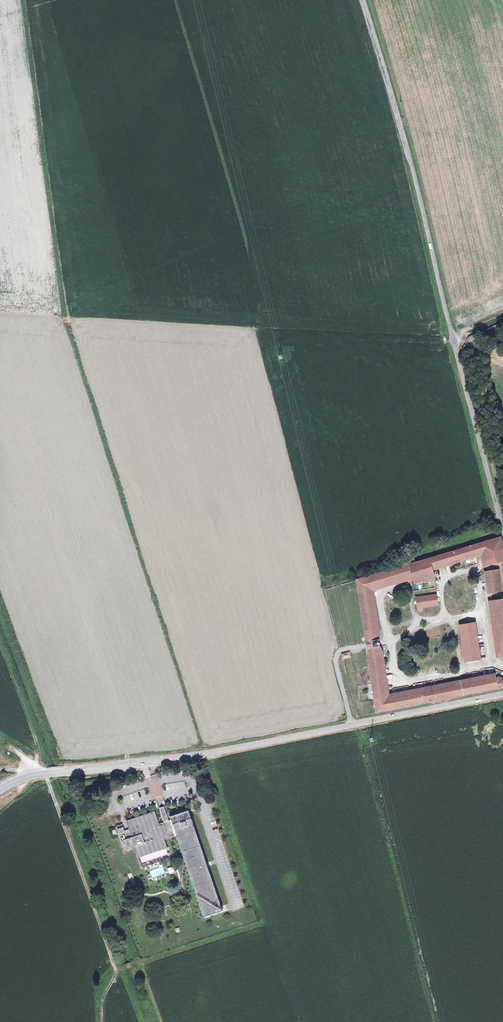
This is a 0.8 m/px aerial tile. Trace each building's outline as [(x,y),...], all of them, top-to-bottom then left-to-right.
[(501,537),(498,538),(466,547),(356,579),(364,640),(365,646),(375,711),(502,687),(502,678),(501,676),(497,677),(496,675),(421,689),(387,696),(380,651),(371,588),(403,579),(412,576),(414,581),(434,575),(433,570),(483,556),(486,565),(502,560),(502,564),(502,543),(501,537)] [(501,591),(497,570),(487,572),(491,593),(501,591)] [(439,603),(437,593),(421,596),(420,594),(417,594),(418,596),(416,597),(418,607),(439,603)] [(492,601),(500,657),(502,657),(502,600),(492,601)] [(480,658),(475,625),(460,627),(465,660),(480,658)] [(159,805),(163,817),(168,815),(164,804),(159,805)] [(168,815),(163,817),(162,817),(163,820),(158,821),(154,810),(140,814),(134,816),(127,819),(129,825),(124,827),(123,823),(117,825),(124,846),(135,842),(139,853),(142,852),(165,843),(163,836),(165,835),(176,832),(203,912),(220,906),(219,903),(205,863),(204,859),(191,820),(192,820),(191,815),(189,816),(187,807),(169,813),(171,817),(169,818),(168,815)]
